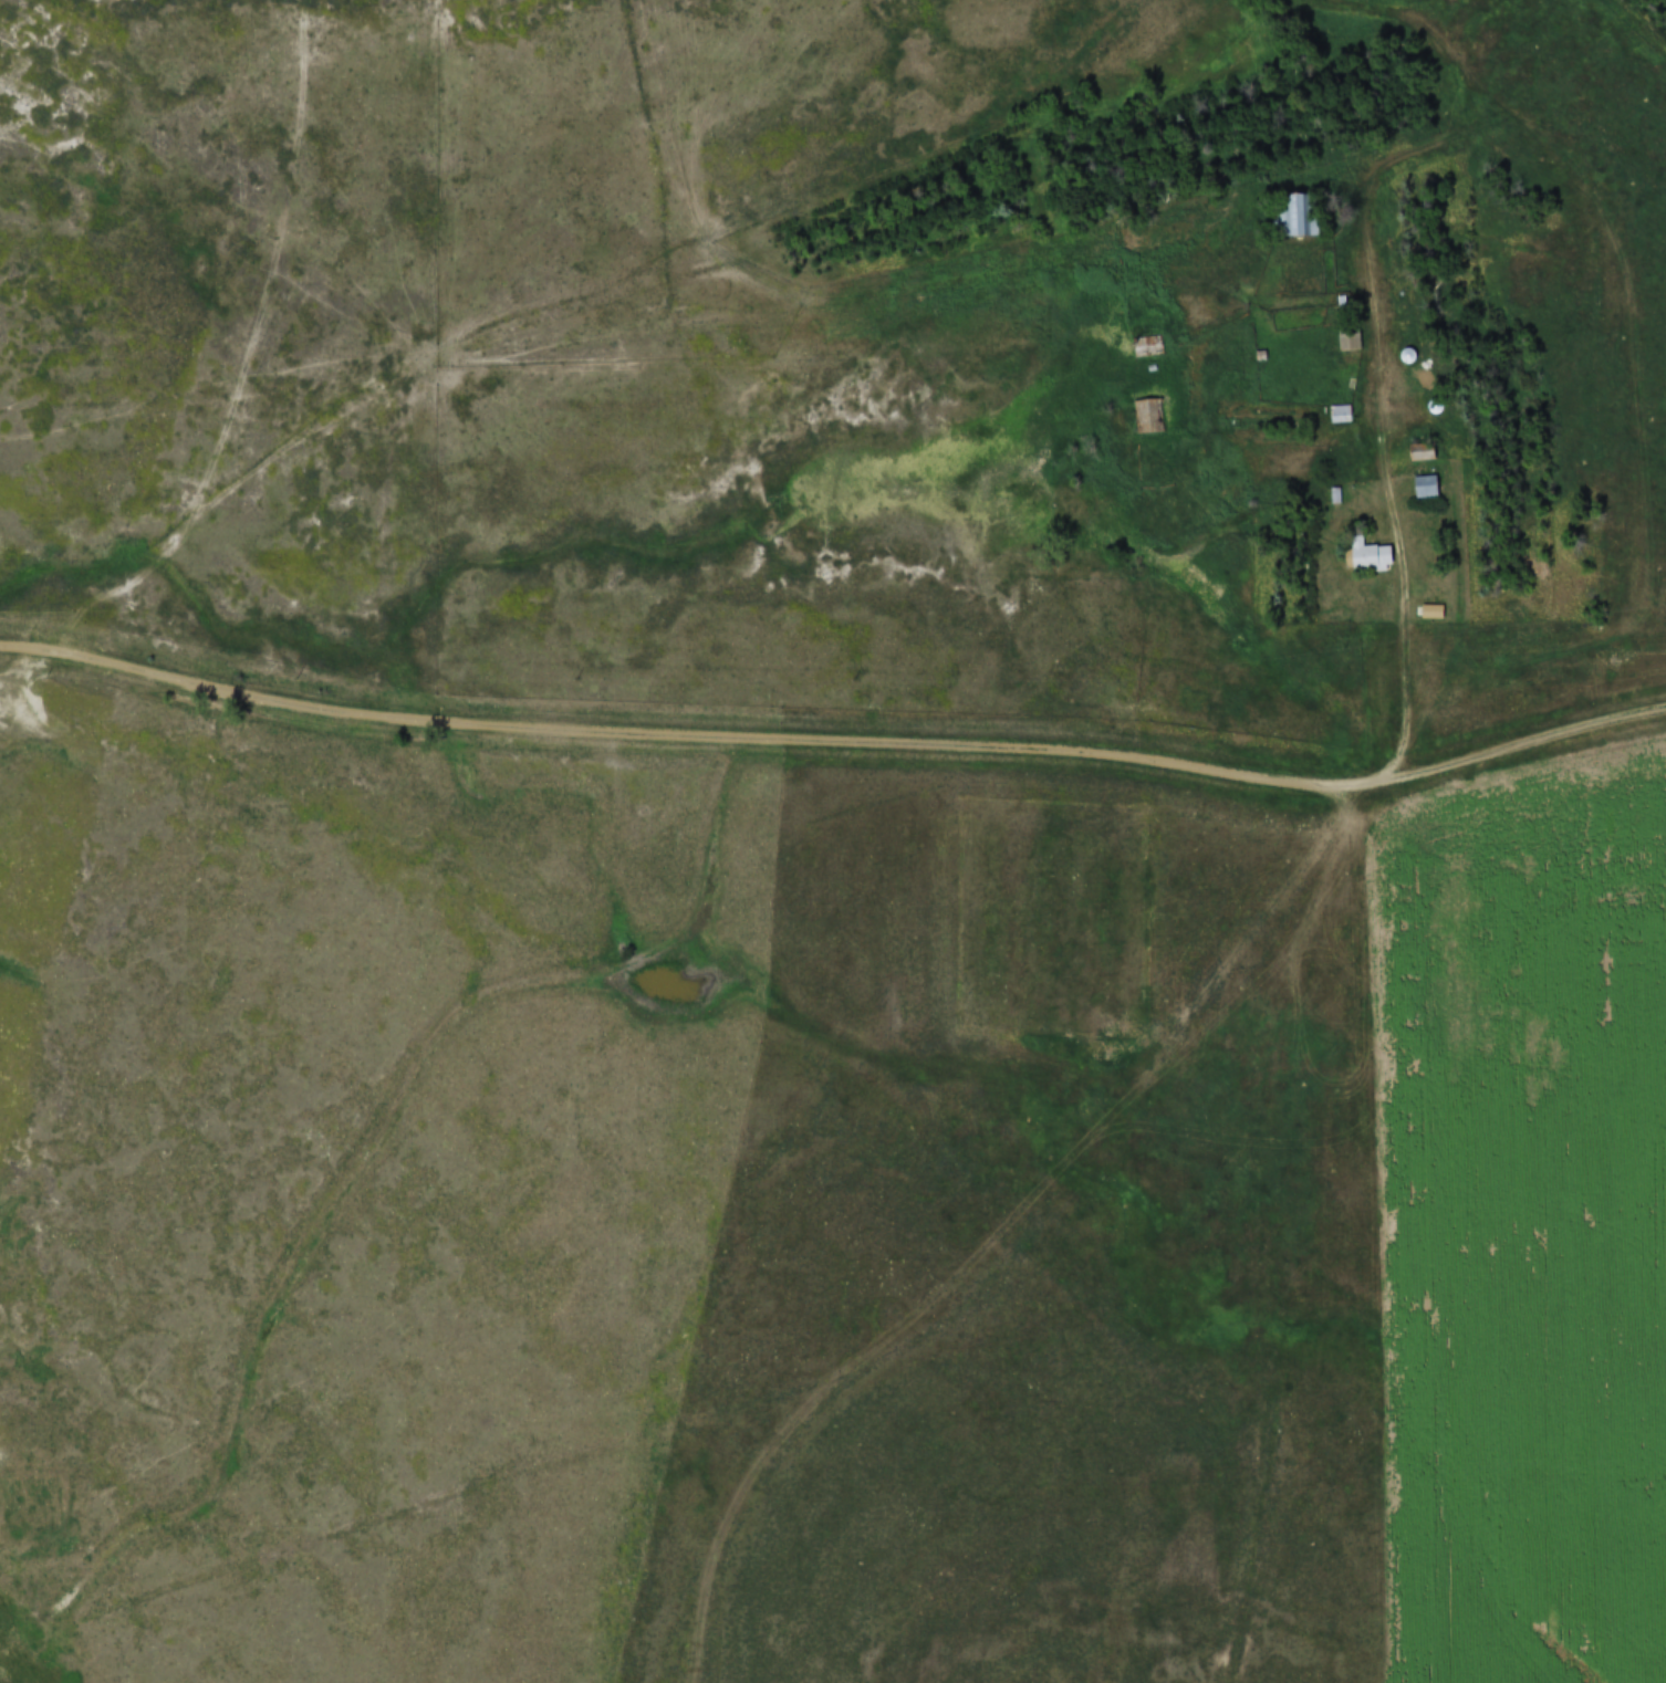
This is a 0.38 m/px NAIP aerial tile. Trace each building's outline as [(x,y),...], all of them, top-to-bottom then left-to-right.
[(1266,198),(1314,197),(1315,239),(1267,240),(1266,198)] [(1333,335),(1353,333),(1355,351),(1335,352),(1333,335)] [(1125,342),(1152,338),(1153,349),(1126,352),(1125,342)] [(1403,364),(1407,363),(1409,358),(1409,354),(1407,351),(1402,348),(1397,351),(1395,354),(1395,359),(1398,363),(1403,364)] [(1250,354),(1260,353),(1260,362),(1251,362),(1250,354)] [(1419,388),(1424,387),(1426,383),(1426,378),(1423,374),(1418,373),(1414,375),(1412,378),(1412,383),(1414,387),(1419,388)] [(1148,434),(1168,434),(1168,400),(1147,401),(1148,434)] [(1429,416),(1434,415),(1437,410),(1437,406),(1434,401),(1429,400),(1425,403),(1422,406),(1422,410),(1425,415),(1429,416)] [(1127,405),(1152,403),(1155,435),(1129,437),(1127,405)] [(1323,408),(1342,407),(1343,425),(1324,426),(1323,408)] [(1404,446),(1426,445),(1427,462),(1405,463),(1404,446)] [(1408,479),(1429,477),(1430,499),(1409,500),(1408,479)] [(1323,491),(1332,490),(1332,504),(1324,504),(1323,491)] [(1366,567),(1341,569),(1340,551),(1345,551),(1344,536),(1356,535),(1356,550),(1385,548),(1386,566),(1379,567),(1379,573),(1366,574),(1366,567)] [(1415,608),(1435,608),(1434,621),(1414,620),(1415,608)]
